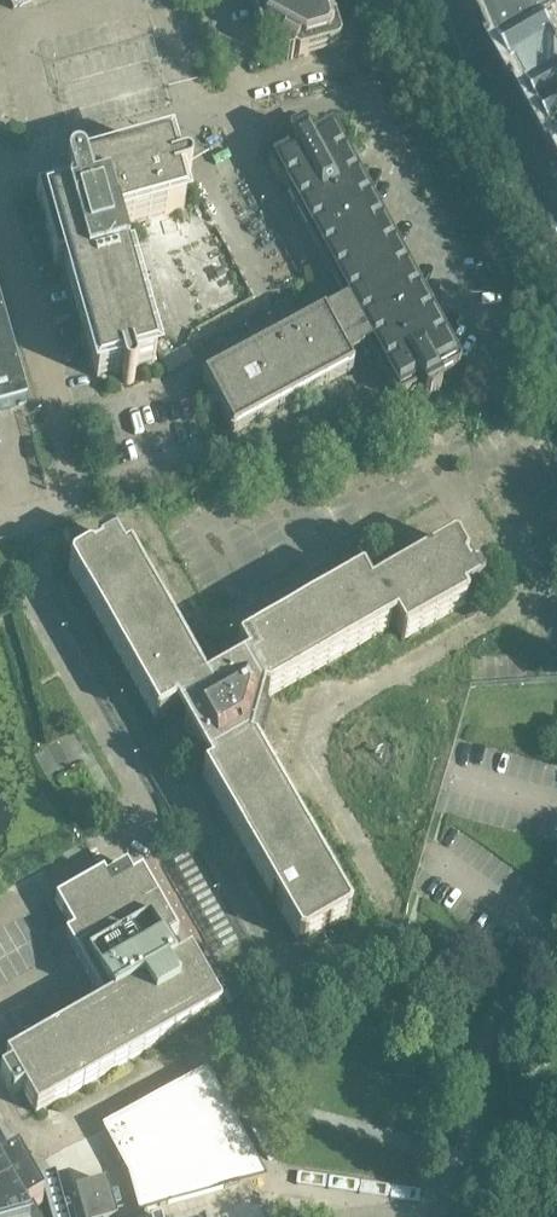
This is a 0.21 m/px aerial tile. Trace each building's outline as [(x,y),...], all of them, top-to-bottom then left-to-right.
[(260,35),(277,44),(276,46),(278,51),(288,56),(292,55),(293,52),(297,54),(339,42),(340,38),(329,0),(249,0),(260,35)] [(492,20),(494,28),(498,37),(506,54),(503,56),(517,80),(519,79),(556,147),(556,47),(549,32),(556,27),(556,0),(505,0),(501,2),(496,6),(492,13),(492,20)] [(323,310),(227,362),(203,375),(203,378),(232,431),(235,432),(355,371),(355,368),(350,358),(370,348),(397,397),(399,397),(420,386),(424,394),(432,394),(438,391),(442,381),(439,376),(458,367),(460,357),(353,157),(347,157),(342,148),(344,141),(335,125),(328,124),(308,135),(304,126),(298,126),(290,130),(288,137),(292,144),(271,155),(269,161),(279,180),(285,180),(289,187),(286,193),(346,303),(326,313),(326,311),(323,310)] [(174,174),(173,170),(167,152),(84,175),(81,171),(75,169),(70,170),(66,175),(66,180),(67,185),(36,194),(55,264),(64,262),(97,379),(120,372),(122,380),(123,382),(126,385),(131,384),(134,381),(134,377),(132,369),(155,362),(117,228),(184,210),(177,187),(186,184),(189,181),(189,175),(186,173),(182,172),(174,174)] [(26,403),(0,310),(0,410),(26,403)] [(465,568),(466,563),(456,545),(451,544),(369,590),(362,577),(359,576),(237,646),(236,649),(243,660),(238,663),(229,671),(228,670),(213,679),(215,687),(208,691),(129,554),(127,553),(122,556),(114,543),(109,537),(96,545),(98,552),(99,553),(93,556),(93,555),(87,554),(70,564),(68,569),(155,722),(158,722),(178,711),(184,723),(183,728),(199,756),(204,758),(210,768),(202,773),(202,776),(297,943),(303,945),(349,918),(350,913),(254,745),(252,745),(249,739),(252,726),(256,725),(259,722),(259,717),(255,715),(259,702),(265,698),(267,699),(394,626),(401,640),(404,641),(466,605),(467,603),(464,598),(477,590),(483,585),(475,572),(468,574),(467,574),(463,569),(465,568)] [(103,873),(55,901),(72,931),(65,936),(104,1004),(5,1060),(10,1068),(0,1074),(0,1076),(12,1097),(23,1091),(36,1113),(220,1008),(190,954),(182,959),(170,939),(178,934),(142,871),(132,876),(126,866),(105,878),(103,873)] [(0,1015),(0,1043),(20,1036),(11,1011),(0,1015)] [(10,1152),(0,1134),(0,1158),(10,1152)] [(41,1209),(15,1163),(0,1172),(0,1216),(27,1216),(41,1209)] [(41,1177),(52,1216),(70,1216),(58,1172),(41,1177)] [(106,1182),(74,1191),(81,1216),(116,1216),(106,1182)]
